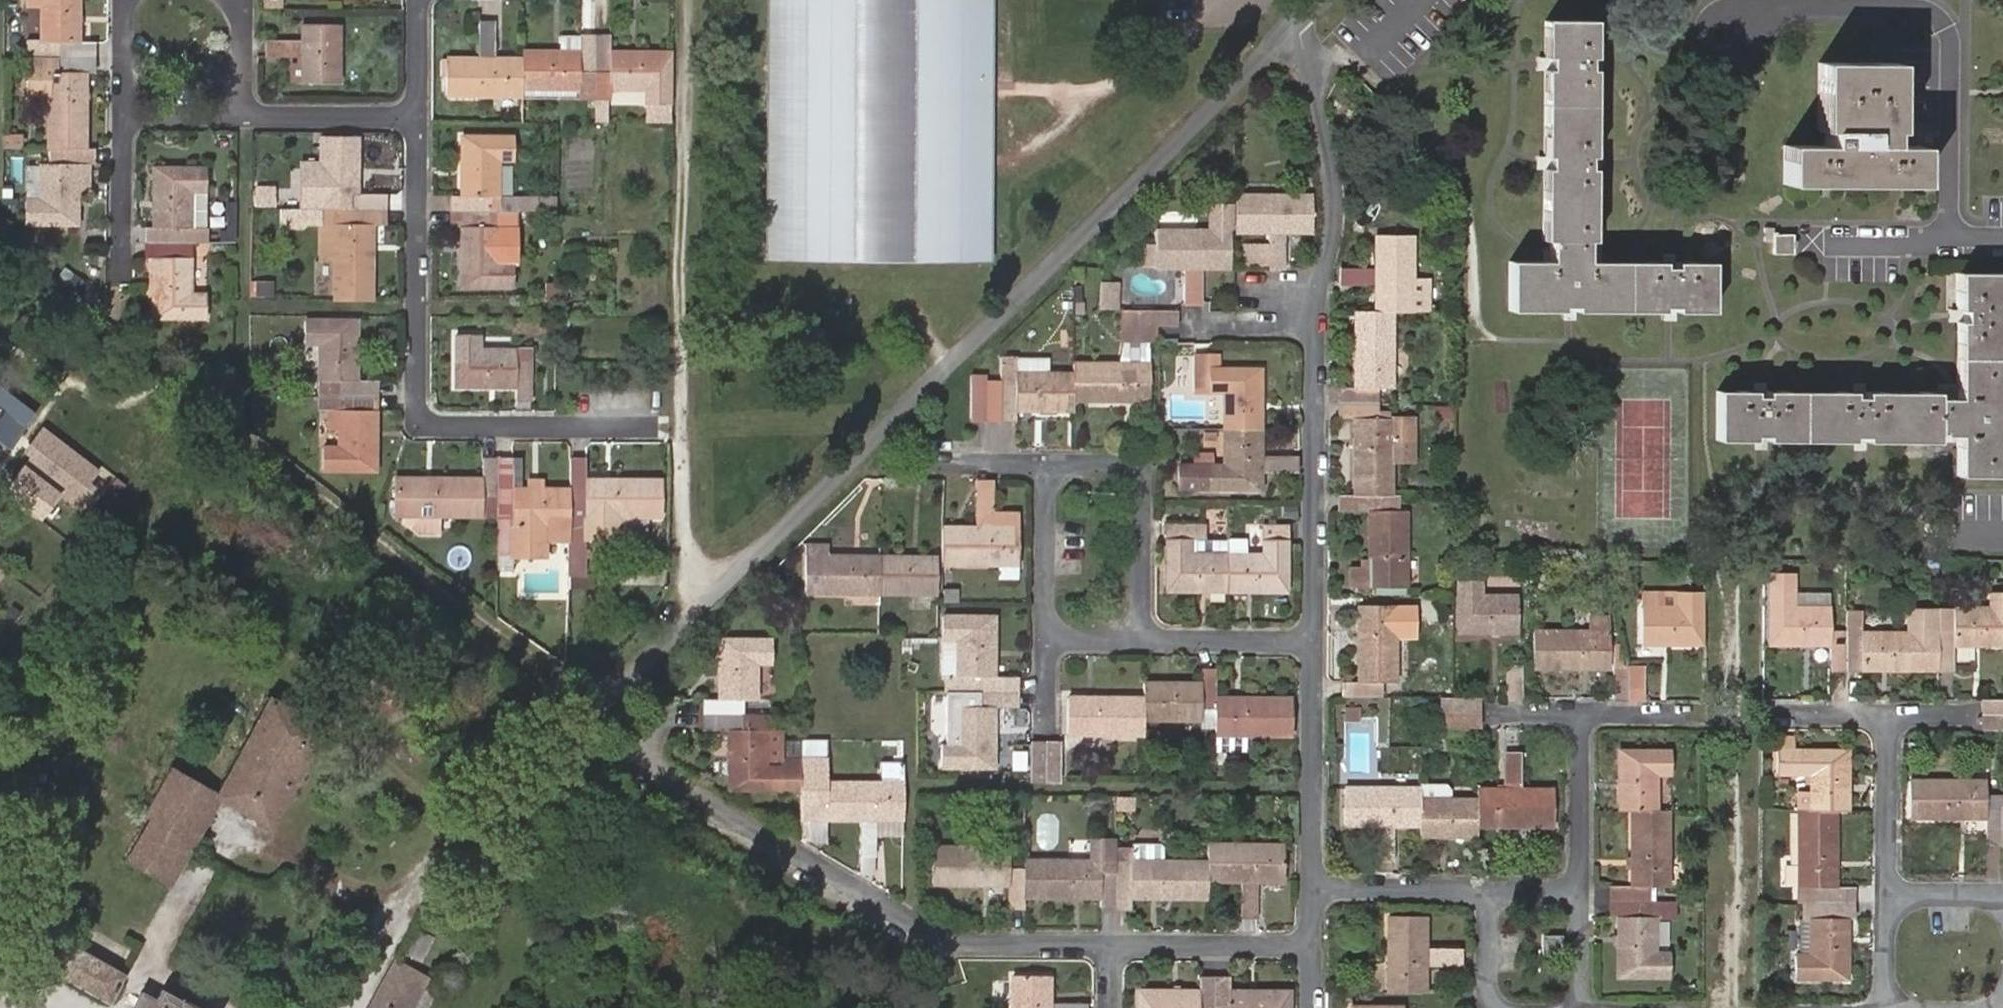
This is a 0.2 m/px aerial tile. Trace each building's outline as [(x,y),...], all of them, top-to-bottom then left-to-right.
[(77,225),(77,165),(93,165),(93,149),(86,149),(86,73),(94,73),(93,43),(79,43),(79,0),(27,0),(27,8),(39,8),(39,42),(53,41),(54,59),(54,73),(47,73),(47,104),(46,149),(53,149),(53,165),(39,165),(38,198),(26,199),(26,225),(77,225)] [(991,32),(991,0),(768,0),(766,261),(989,261),(991,32)] [(1544,70),(1544,156),(1547,156),(1547,170),(1543,170),(1543,240),(1549,241),(1548,262),(1509,262),(1509,311),(1561,311),(1561,307),(1575,307),(1575,311),(1662,312),(1662,307),(1675,308),(1674,312),(1710,312),(1710,263),(1674,263),(1674,268),(1663,268),(1663,263),(1600,263),(1586,263),(1586,241),(1591,241),(1591,170),(1587,170),(1587,157),(1592,157),(1592,71),(1588,71),(1588,58),(1592,58),(1592,21),(1544,22),(1545,57),(1548,58),(1548,71),(1544,70)] [(645,107),(666,107),(667,51),(610,51),(609,36),(579,36),(579,51),(520,51),(521,58),(493,58),(492,23),(478,22),(478,58),(445,58),(446,98),(521,98),(521,91),(578,91),(578,99),(594,99),(594,123),(604,123),(605,98),(608,98),(608,90),(645,90),(645,107)] [(301,63),(301,83),(338,83),(338,25),(300,26),(300,42),(266,42),(265,57),(297,57),(297,63),(301,63)] [(54,59),(53,41),(39,42),(39,44),(39,59),(54,59)] [(39,59),(39,44),(23,44),(23,59),(24,59),(39,59)] [(1890,119),(1896,120),(1896,55),(1820,53),(1818,119),(1826,119),(1825,135),(1784,134),(1784,184),(1917,185),(1919,137),(1905,137),(1889,136),(1890,119)] [(1535,70),(1544,70),(1548,71),(1548,58),(1545,57),(1535,57),(1535,70)] [(1597,58),(1592,58),(1588,58),(1588,71),(1592,71),(1598,71),(1597,58)] [(47,73),(54,73),(54,59),(39,59),(24,59),(24,104),(47,104),(47,73)] [(291,83),(301,83),(301,63),(297,63),(291,63),(291,83)] [(666,123),(666,107),(645,107),(645,123),(666,123)] [(1903,130),(1896,120),(1890,119),(1889,136),(1905,137),(1903,130)] [(21,148),(21,135),(5,135),(5,147),(21,148)] [(537,212),(538,195),(500,195),(500,162),(513,162),(513,135),(459,135),(460,197),(449,197),(449,212),(449,226),(460,226),(459,247),(459,255),(459,288),(512,288),(512,263),(500,263),(500,226),(500,219),(514,219),(514,212),(537,212)] [(332,299),(372,300),(372,225),(384,225),(384,196),(358,196),(358,137),(318,137),(318,195),(345,196),(345,211),(318,211),(318,261),(331,261),(332,299)] [(1547,156),(1544,156),(1535,156),(1535,170),(1543,170),(1547,170),(1547,156)] [(1599,157),(1592,157),(1587,157),(1587,170),(1591,170),(1599,170),(1599,157)] [(150,320),(204,320),(204,294),(191,294),(191,244),(206,244),(206,230),(204,230),(192,230),(192,195),(204,195),(205,167),(153,167),(151,229),(143,229),(143,259),(151,259),(150,320)] [(1267,270),(1282,270),(1283,234),(1310,235),(1310,195),(1235,194),(1235,233),(1267,234),(1266,244),(1242,244),(1241,266),(1267,266),(1267,270)] [(204,195),(192,195),(192,230),(204,230),(204,195)] [(555,195),(538,195),(537,212),(555,212),(555,195)] [(1145,247),(1145,269),(1183,270),(1183,305),(1200,306),(1200,270),(1229,270),(1229,205),(1209,205),(1209,230),(1155,230),(1155,247),(1145,247)] [(1414,311),(1414,281),(1413,236),(1374,236),(1373,268),(1340,268),(1340,285),(1373,285),(1373,311),(1354,311),(1353,388),(1339,387),(1339,418),(1353,418),(1352,495),(1338,495),(1338,511),(1367,511),(1367,561),(1367,567),(1367,587),(1375,587),(1406,586),(1406,510),(1398,511),(1398,495),(1393,495),(1393,462),(1393,441),(1393,418),(1378,419),(1378,387),(1393,387),(1393,311),(1414,311)] [(1791,253),(1791,237),(1774,237),(1773,253),(1791,253)] [(1600,241),(1591,241),(1586,241),(1586,263),(1600,263),(1600,241)] [(1663,256),(1663,263),(1663,268),(1674,268),(1674,263),(1674,257),(1663,256)] [(1957,275),(1957,311),(1950,311),(1950,323),(1957,323),(1957,360),(2002,361),(2002,274),(1957,275)] [(1116,307),(1116,280),(1101,280),(1101,306),(1116,307)] [(1429,281),(1414,281),(1414,311),(1429,311),(1429,281)] [(1575,317),(1575,311),(1575,307),(1561,307),(1561,311),(1561,317),(1575,317)] [(1674,318),(1674,312),(1675,308),(1662,307),(1662,312),(1662,318),(1674,318)] [(1176,326),(1176,311),(1121,311),(1122,342),(1118,362),(1072,362),(1072,372),(1046,371),(1014,371),(1014,380),(1000,380),(985,380),(985,375),(970,375),(970,420),(1014,421),(1014,413),(1072,414),(1072,403),(1147,403),(1146,342),(1131,342),(1131,325),(1155,325),(1176,326)] [(336,410),(336,430),(336,446),(324,446),(325,473),(376,472),(377,381),(357,382),(357,320),(305,320),(305,347),(317,347),(317,410),(325,410),(336,410)] [(1155,342),(1155,325),(1131,325),(1131,342),(1146,342),(1155,342)] [(454,336),(454,389),(515,389),(515,401),(529,401),(530,348),(481,347),(481,336),(454,336)] [(1297,474),(1297,458),(1261,458),(1261,368),(1219,367),(1219,352),(1194,352),(1194,395),(1221,394),(1221,462),(1209,462),(1193,463),(1176,463),(1176,490),(1261,491),(1261,474),(1297,474)] [(1046,371),(1046,356),(1014,356),(1014,357),(1014,371),(1046,371)] [(1014,380),(1014,371),(1014,357),(1000,357),(1000,380),(1014,380)] [(1957,360),(1957,385),(1957,399),(1945,399),(1945,435),(1956,435),(1956,443),(1956,474),(2002,475),(2002,361),(1957,360)] [(1809,441),(1809,392),(1766,392),(1766,384),(1753,384),(1753,392),(1717,391),(1717,440),(1752,441),(1752,447),(1765,447),(1765,441),(1809,441)] [(1852,392),(1852,398),(1864,398),(1864,392),(1864,385),(1852,385),(1852,392)] [(1935,393),(1935,399),(1945,399),(1957,399),(1957,385),(1935,385),(1935,393)] [(8,444),(33,404),(12,391),(0,410),(0,438),(8,444)] [(1809,441),(1852,441),(1852,437),(1864,437),(1864,441),(1935,442),(1935,435),(1945,435),(1945,399),(1935,399),(1935,393),(1864,392),(1864,398),(1852,398),(1852,392),(1809,392),(1809,441)] [(326,431),(336,430),(336,410),(325,410),(326,431)] [(1393,418),(1393,441),(1412,441),(1412,418),(1393,418)] [(101,471),(40,425),(15,457),(23,463),(60,492),(76,504),(101,471)] [(1864,448),(1864,441),(1864,437),(1852,437),(1852,441),(1851,448),(1864,448)] [(1412,462),(1412,441),(1393,441),(1393,462),(1412,462)] [(542,489),(526,488),(521,488),(511,488),(511,458),(483,458),(483,478),(394,478),(394,517),(403,517),(439,517),(496,517),(496,553),(509,553),(509,558),(546,558),(547,528),(569,528),(570,549),(570,571),(584,571),(583,539),(645,539),(645,519),(661,518),(661,480),(584,480),(584,459),(569,459),(569,489),(542,489)] [(521,459),(511,458),(511,488),(521,488),(521,459)] [(60,492),(23,463),(2,491),(38,519),(60,492)] [(525,479),(526,488),(542,489),(542,480),(525,479)] [(991,481),(975,481),(975,491),(991,490),(991,481)] [(991,490),(975,491),(976,526),(943,526),(943,566),(998,566),(1017,566),(1018,511),(991,511),(991,496),(991,490)] [(439,537),(439,517),(403,517),(403,526),(419,537),(439,537)] [(1165,525),(1165,592),(1286,593),(1287,526),(1248,526),(1248,539),(1259,539),(1260,553),(1192,552),(1192,538),(1204,538),(1205,525),(1165,525)] [(806,544),(806,556),(828,555),(828,544),(806,544)] [(509,553),(496,553),(496,565),(509,565),(509,558),(509,553)] [(828,555),(806,556),(806,595),(935,595),(935,555),(828,555)] [(1615,578),(1627,579),(1626,564),(1614,563),(1615,578)] [(1017,580),(1017,566),(998,566),(998,580),(1017,580)] [(1568,579),(1587,579),(1587,567),(1568,566),(1568,579)] [(1367,587),(1367,567),(1360,567),(1348,567),(1347,586),(1367,587)] [(598,571),(584,571),(570,571),(570,584),(597,584),(598,571)] [(1769,574),(1769,644),(1829,645),(1829,670),(1953,669),(1953,647),(2002,646),(2002,592),(1988,592),(1988,606),(1953,606),(1953,608),(1905,608),(1905,629),(1861,629),(1860,611),(1846,611),(1845,630),(1829,631),(1829,593),(1795,593),(1796,574),(1769,574)] [(1482,582),(1456,582),(1456,634),(1516,635),(1516,595),(1482,594),(1482,582)] [(944,589),(944,603),(956,603),(956,590),(944,589)] [(1679,612),(1642,611),(1642,644),(1701,643),(1700,594),(1679,593),(1679,612)] [(1642,594),(1642,611),(1679,612),(1679,593),(1642,594)] [(1397,681),(1396,606),(1356,606),(1356,680),(1342,681),(1342,696),(1382,695),(1381,681),(1397,681)] [(1533,630),(1533,670),(1608,670),(1609,616),(1588,617),(1588,630),(1533,630)] [(1018,693),(1018,677),(995,677),(996,619),(944,619),(944,641),(960,641),(960,656),(944,656),(944,678),(949,678),(949,693),(970,693),(1018,693)] [(718,699),(701,700),(701,731),(726,731),(727,792),(779,792),(800,792),(800,767),(767,767),(767,731),(772,730),(772,714),(744,715),(743,699),(757,699),(757,665),(769,665),(769,638),(718,638),(718,699)] [(960,656),(960,641),(944,641),(944,656),(960,656)] [(1612,699),(1642,699),(1642,666),(1625,666),(1624,645),(1613,645),(1612,699)] [(1506,666),(1507,698),(1520,698),(1520,666),(1506,666)] [(1068,736),(1143,735),(1143,722),(1199,721),(1199,710),(1215,710),(1216,738),(1290,737),(1290,697),(1216,697),(1215,670),(1201,670),(1201,681),(1143,682),(1143,697),(1068,697),(1068,736)] [(994,770),(995,706),(1018,707),(1018,693),(970,693),(969,707),(955,707),(954,742),(942,741),(942,770),(994,770)] [(267,828),(325,729),(268,697),(261,711),(253,706),(242,725),(252,731),(216,795),(171,772),(147,814),(151,816),(125,863),(169,885),(219,801),(267,828)] [(1441,726),(1480,727),(1480,698),(1440,698),(1441,726)] [(1980,730),(2002,730),(2002,699),(1981,699),(1980,730)] [(954,742),(955,707),(942,707),(942,741),(954,742)] [(1359,717),(1359,708),(1344,708),(1344,717),(1359,717)] [(800,740),(800,753),(826,753),(826,740),(800,740)] [(1807,952),(1798,952),(1794,952),(1794,978),(1847,979),(1846,918),(1851,918),(1852,886),(1836,886),(1836,811),(1848,811),(1848,748),(1795,748),(1795,740),(1776,740),(1776,748),(1776,776),(1807,776),(1807,792),(1808,810),(1796,811),(1797,903),(1802,903),(1802,917),(1807,917),(1807,952)] [(1060,741),(1029,741),(1029,779),(1061,779),(1060,741)] [(1670,748),(1618,748),(1618,810),(1631,810),(1629,886),(1610,886),(1610,917),(1615,917),(1616,977),(1669,977),(1669,951),(1658,951),(1658,902),(1655,902),(1655,886),(1669,886),(1670,810),(1657,811),(1657,776),(1669,776),(1670,748)] [(1420,787),(1344,787),(1344,826),(1376,826),(1377,862),(1393,862),(1393,827),(1420,827),(1420,838),(1476,838),(1476,828),(1552,828),(1552,787),(1520,788),(1520,752),(1503,753),(1504,788),(1476,787),(1476,798),(1448,798),(1448,784),(1420,785),(1420,787)] [(800,767),(800,792),(801,820),(860,820),(860,857),(875,856),(874,836),(902,836),(902,781),(902,758),(879,758),(880,781),(826,782),(826,753),(800,753),(800,767)] [(1985,794),(1984,778),(1910,779),(1910,818),(1985,819),(1985,846),(2002,847),(2002,794),(1985,794)] [(1808,810),(1807,792),(1796,792),(1796,811),(1808,810)] [(1133,797),(1118,797),(1118,808),(1133,808),(1133,797)] [(1011,809),(1011,819),(1022,819),(1022,809),(1011,809)] [(1022,819),(1011,819),(1011,830),(1022,830),(1022,819)] [(1100,859),(1116,859),(1116,838),(1093,838),(1093,859),(1100,859)] [(1240,884),(1240,918),(1257,917),(1257,884),(1283,883),(1283,841),(1208,842),(1208,859),(1162,859),(1162,849),(1130,850),(1131,859),(1116,859),(1100,859),(1093,859),(1023,859),(1023,868),(1008,868),(1008,846),(932,846),(933,886),(1008,886),(1009,910),(1022,909),(1023,899),(1101,900),(1101,909),(1130,909),(1130,900),(1207,900),(1207,883),(1240,884)] [(1672,902),(1658,902),(1658,920),(1672,920),(1672,902)] [(1427,916),(1387,916),(1386,992),(1426,992),(1427,965),(1461,964),(1461,949),(1426,949),(1427,916)] [(1798,917),(1798,952),(1807,952),(1807,917),(1802,917),(1798,917)] [(419,959),(431,936),(417,929),(405,952),(419,959)] [(1561,937),(1543,937),(1543,954),(1562,954),(1561,937)] [(107,1002),(123,974),(61,940),(46,969),(107,1002)] [(427,978),(396,960),(369,1007),(411,1007),(427,978)] [(1086,1004),(1051,1004),(1051,978),(1012,977),(1011,1007),(1086,1007),(1086,1004)] [(1290,989),(1228,989),(1229,977),(1199,977),(1199,989),(1137,989),(1137,1007),(1290,1007),(1290,989)] [(161,991),(156,1000),(142,992),(134,1007),(194,1007),(161,991)]
